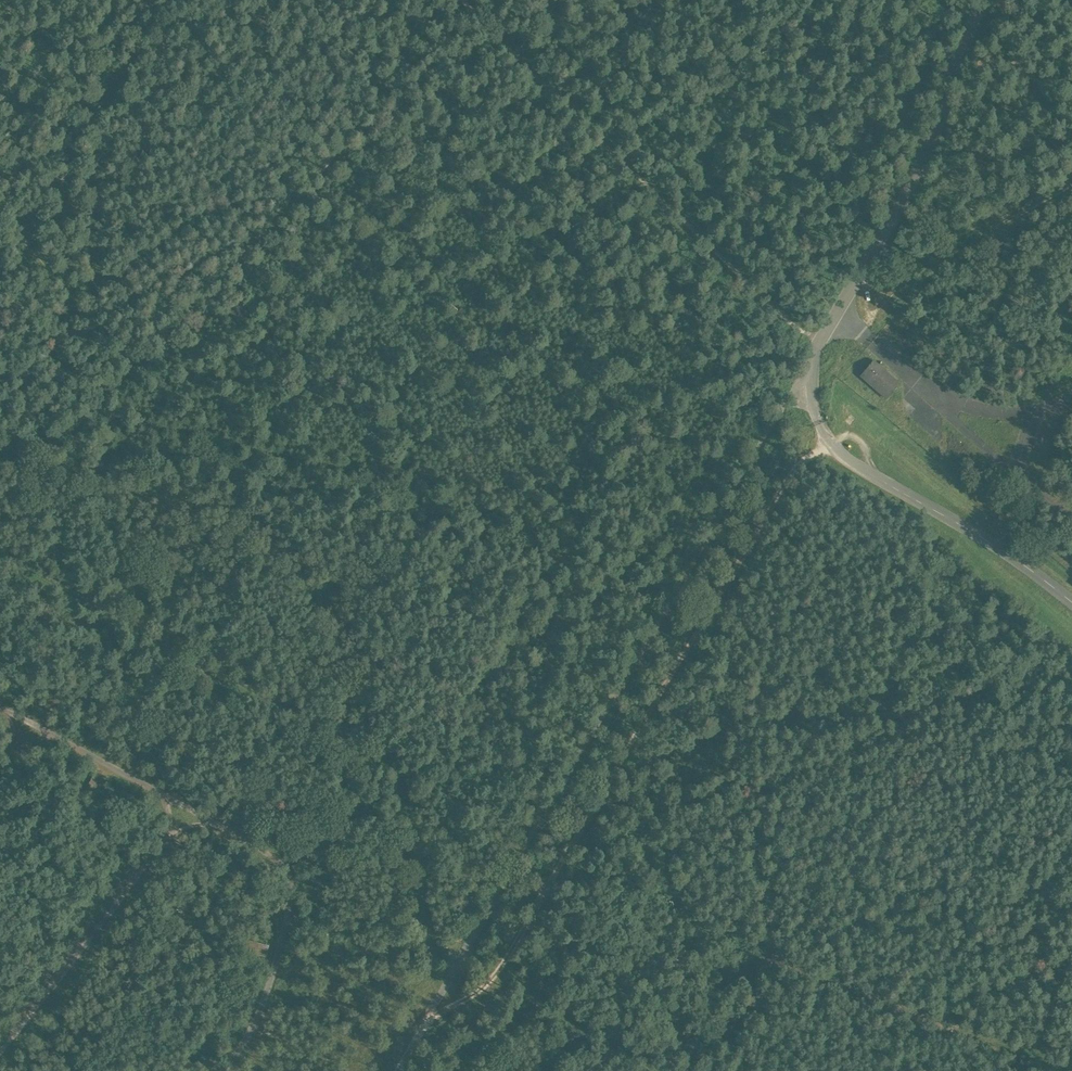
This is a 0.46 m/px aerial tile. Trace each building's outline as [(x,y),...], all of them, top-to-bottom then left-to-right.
[(898,385),(869,360),(855,375),(884,400),(898,385)] [(848,415),(837,426),(843,431),(853,420),(848,415)]
